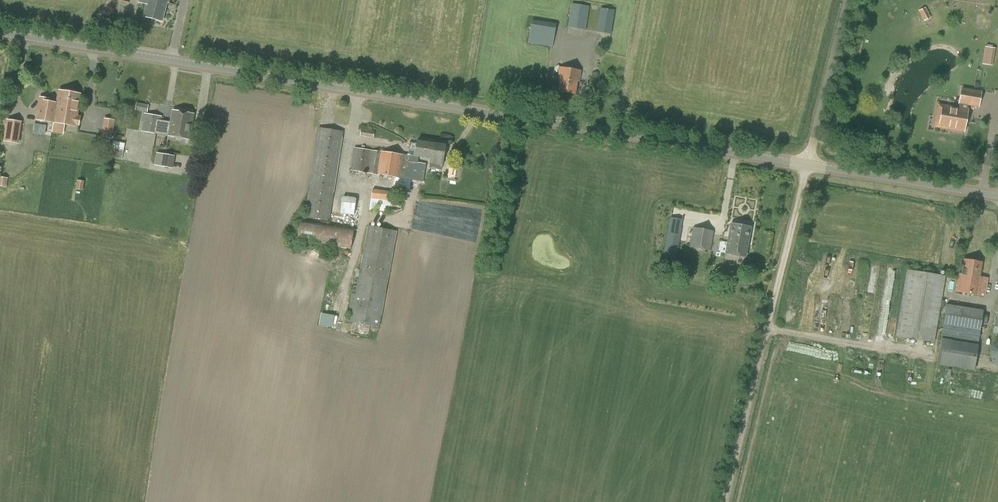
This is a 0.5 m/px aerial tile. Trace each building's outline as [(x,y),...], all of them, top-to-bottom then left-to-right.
[(138,2),(147,5),(143,17),(161,22),(167,0),(138,0),(138,2)] [(585,30),(589,6),(571,3),(567,27),(585,30)] [(930,17),(925,7),(918,11),(923,21),(930,17)] [(610,34),(614,10),(601,8),(597,32),(610,34)] [(555,25),(532,21),(528,43),(552,47),(555,25)] [(579,82),(581,71),(559,67),(557,79),(559,79),(557,92),(575,94),(577,81),(579,82)] [(962,104),(962,108),(939,104),(937,116),(941,116),(939,125),(951,127),(950,129),(964,131),(968,110),(967,109),(967,104),(978,106),(981,92),(961,88),(958,103),(962,104)] [(67,109),(70,93),(59,91),(56,103),(48,102),(49,98),(39,97),(37,108),(38,108),(36,120),(55,123),(58,107),(67,109)] [(58,107),(55,123),(75,126),(81,94),(70,93),(67,109),(58,107)] [(147,112),(148,105),(136,103),(135,110),(147,112)] [(189,140),(194,114),(172,110),(170,125),(161,123),(162,117),(144,114),(141,131),(189,140)] [(19,143),(22,122),(6,119),(3,141),(19,143)] [(112,139),(115,120),(103,119),(100,137),(112,139)] [(329,221),(343,132),(318,128),(304,217),(329,221)] [(373,138),(374,131),(361,129),(359,136),(373,138)] [(123,163),(123,160),(121,159),(125,144),(113,141),(109,160),(123,163)] [(441,167),(445,145),(417,141),(414,156),(410,155),(410,156),(402,154),(402,155),(381,151),(381,152),(354,148),(350,171),(398,178),(398,179),(406,180),(422,182),(425,164),(417,163),(418,157),(430,159),(429,164),(429,168),(440,170),(441,167)] [(153,165),(163,167),(166,154),(156,152),(153,165)] [(8,177),(0,176),(0,186),(8,187),(8,177)] [(83,191),(84,182),(77,181),(75,190),(83,191)] [(390,212),(392,192),(371,190),(369,210),(390,212)] [(354,215),(356,198),(342,196),(340,214),(354,215)] [(683,220),(669,218),(661,259),(673,261),(673,259),(675,260),(683,220)] [(351,249),(354,229),(300,221),(297,241),(351,249)] [(745,257),(751,228),(731,224),(725,254),(745,257)] [(379,328),(397,231),(368,226),(357,286),(352,285),(346,322),(379,328)] [(710,251),(713,231),(692,227),(689,247),(710,251)] [(979,277),(982,262),(964,259),(961,274),(959,274),(956,292),(985,296),(988,278),(979,277)] [(934,343),(945,276),(907,269),(895,336),(934,343)] [(978,345),(983,310),(946,304),(941,339),(939,353),(976,359),(978,345)] [(321,312),(318,324),(332,327),(334,315),(321,312)] [(997,342),(991,346),(989,352),(990,352),(991,355),(991,358),(992,359),(994,361),(997,363),(997,342)]
